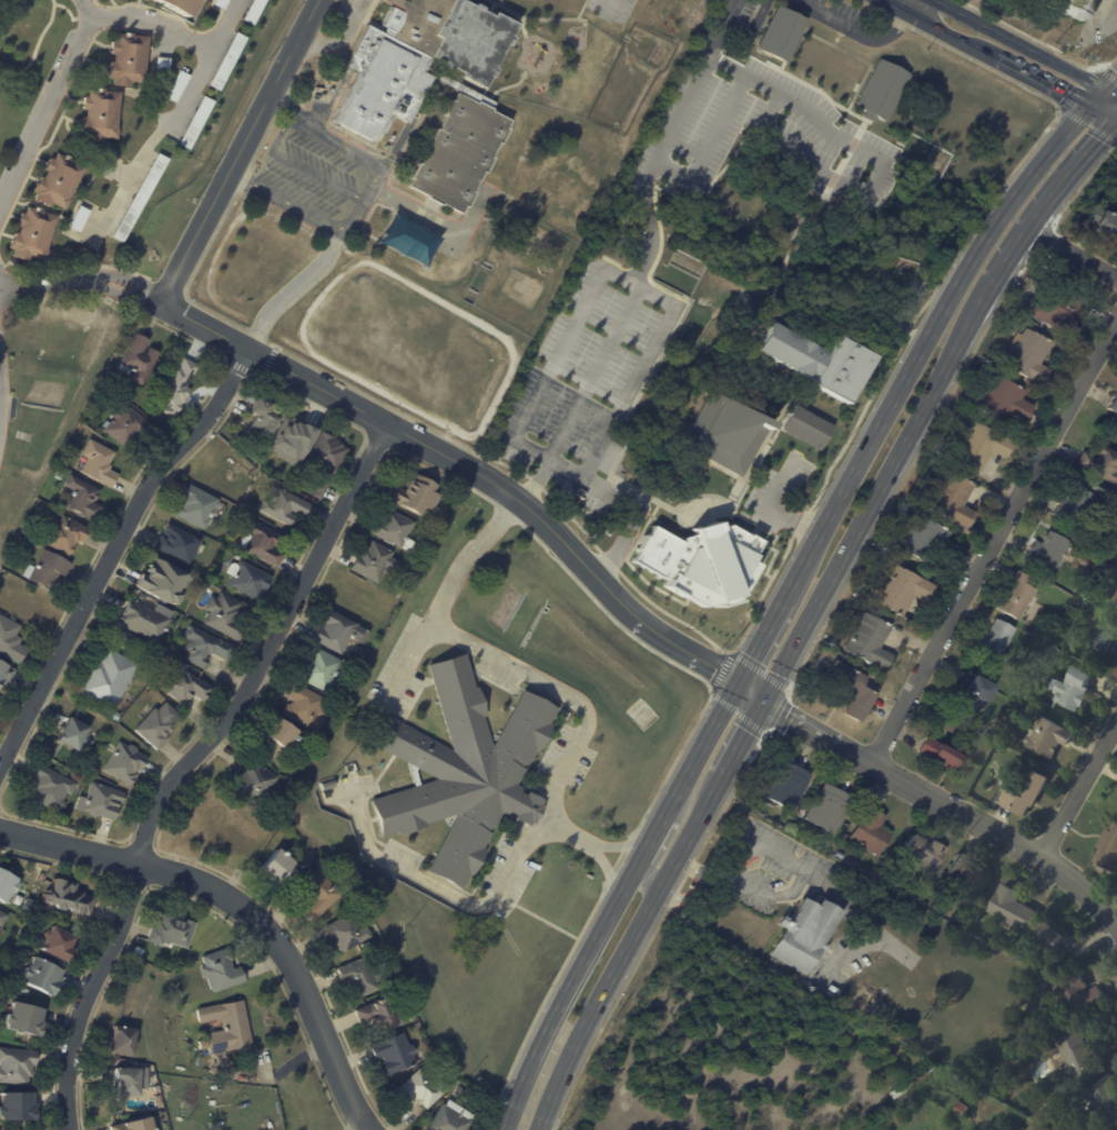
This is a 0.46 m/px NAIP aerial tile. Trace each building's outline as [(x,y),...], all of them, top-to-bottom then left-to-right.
[(186,19),(152,0),(194,0),(196,1),(186,19)] [(212,3),(214,0),(228,0),(223,9),(212,3)] [(241,19),(250,0),(264,0),(252,24),(241,19)] [(400,10),(406,0),(469,0),(514,23),(481,86),(459,75),(461,72),(428,54),(420,71),(430,75),(406,122),(393,115),(384,133),(376,129),(370,140),(333,120),(357,73),(345,68),(367,26),(377,30),(389,4),(400,10)] [(1059,11),(1065,0),(1098,0),(1089,17),(1088,17),(1077,21),(1059,11)] [(775,4),(803,19),(781,62),(753,49),(775,4)] [(234,30),(245,35),(219,90),(206,84),(234,30)] [(148,37),(145,72),(146,72),(145,84),(131,83),(131,86),(113,84),(113,81),(111,81),(112,79),(108,79),(109,61),(113,62),(114,54),(110,54),(111,41),(115,41),(116,33),(123,34),(123,32),(132,33),(132,35),(148,37)] [(170,58),(169,70),(155,69),(156,57),(170,58)] [(880,59),(908,74),(884,121),(876,116),(873,122),(862,115),(864,112),(854,106),(880,59)] [(183,71),(189,74),(174,102),(164,96),(179,69),(183,71)] [(104,89),(104,91),(121,92),(118,128),(120,128),(119,140),(104,139),(103,143),(87,142),(87,139),(84,139),(85,135),(81,134),(82,118),(87,118),(88,110),(83,110),(84,96),(89,98),(90,90),(98,90),(98,88),(104,89)] [(456,92),(508,119),(460,213),(406,184),(456,92)] [(202,94),(213,100),(187,147),(176,141),(202,94)] [(154,151),(167,157),(126,237),(114,231),(154,151)] [(71,162),(84,169),(63,211),(51,205),(49,208),(33,201),(35,196),(34,195),(34,194),(31,192),(39,176),(42,179),(45,172),(42,171),(49,159),(52,161),(55,153),(62,156),(63,155),(70,159),(69,161),(71,162)] [(112,174),(102,169),(108,157),(118,163),(112,174)] [(67,226),(77,205),(88,211),(77,232),(67,226)] [(55,216),(43,263),(29,258),(29,262),(12,257),(13,253),(12,252),(12,251),(8,250),(12,233),(18,234),(19,227),(16,226),(20,213),(23,214),(26,206),(32,208),(32,206),(42,210),(41,212),(55,216)] [(1100,208),(1116,218),(1116,237),(1116,236),(1113,242),(1094,230),(1095,226),(1088,222),(1097,206),(1100,208)] [(1062,292),(1084,307),(1066,336),(1029,312),(1047,283),(1062,292)] [(769,320),(824,352),(833,336),(870,356),(845,400),(753,348),(769,320)] [(1052,344),(1040,365),(1052,371),(1044,387),(1006,365),(1026,329),(1052,344)] [(138,334),(150,340),(144,352),(148,354),(151,348),(161,354),(144,386),(133,380),(138,373),(132,369),(129,375),(119,369),(138,334)] [(186,358),(200,365),(189,387),(193,389),(181,413),(179,411),(177,416),(155,405),(161,395),(158,393),(167,371),(170,373),(175,362),(182,365),(185,357),(186,358)] [(1026,393),(1022,400),(1033,407),(1024,424),(1012,417),(1007,426),(977,409),(996,375),(1026,393)] [(710,383),(704,393),(698,389),(703,379),(710,383)] [(712,389),(770,421),(739,477),(681,445),(712,389)] [(1113,394),(1116,397),(1116,416),(1105,409),(1113,394)] [(281,418),(272,436),(268,434),(266,440),(258,437),(260,434),(250,429),(256,414),(252,411),(258,397),(274,404),(270,413),(281,418)] [(148,438),(146,439),(138,431),(132,439),(133,440),(126,448),(105,430),(116,417),(116,415),(119,411),(122,410),(128,404),(156,427),(148,438)] [(794,404),(832,425),(819,448),(781,427),(794,404)] [(314,430),(284,415),(266,450),(296,465),(314,430)] [(1013,442),(1003,458),(992,451),(979,472),(954,457),(974,420),(1013,442)] [(338,441),(337,442),(343,446),(342,446),(348,449),(322,497),(308,489),(321,468),(316,465),(315,468),(305,462),(322,432),(338,441)] [(120,477),(114,488),(82,471),(90,458),(83,455),(92,438),(118,452),(111,465),(114,466),(112,470),(121,475),(120,477)] [(1113,472),(1116,475),(1116,481),(1115,486),(1077,465),(1084,452),(1097,459),(1098,456),(1094,452),(1098,444),(1116,453),(1116,464),(1113,472)] [(57,477),(60,470),(67,474),(63,480),(57,477)] [(974,487),(962,507),(974,515),(964,531),(927,509),(936,492),(932,490),(935,483),(940,487),(947,471),(974,487)] [(95,501),(95,502),(105,508),(98,522),(68,506),(77,490),(67,485),(72,474),(102,490),(101,491),(102,492),(98,501),(97,500),(95,501)] [(443,495),(435,510),(428,507),(424,516),(389,498),(396,485),(407,490),(413,479),(415,480),(418,475),(439,485),(436,491),(443,495)] [(1091,481),(1107,490),(1103,497),(1087,488),(1091,481)] [(1091,497),(1075,528),(1049,513),(1067,482),(1091,497)] [(221,501),(220,502),(220,505),(219,508),(215,508),(209,519),(211,522),(209,528),(205,529),(205,530),(176,515),(182,503),(184,505),(187,498),(185,498),(192,485),(221,500),(221,501)] [(312,506),(305,518),(293,511),(292,513),(296,516),(291,527),(261,510),(266,500),(272,503),(281,488),(313,506),(312,506)] [(373,531),(378,519),(382,521),(388,508),(418,522),(410,538),(418,542),(413,552),(373,531)] [(92,529),(85,542),(81,540),(80,543),(78,542),(75,547),(78,548),(73,554),(72,554),(71,557),(44,542),(57,520),(60,521),(63,515),(92,529)] [(945,532),(948,533),(944,541),(955,548),(947,561),(936,554),(930,566),(900,549),(918,516),(945,532)] [(274,547),(274,548),(286,554),(280,568),(240,546),(254,520),(285,538),(280,548),(275,546),(274,547)] [(651,526),(680,541),(681,537),(692,533),(690,529),(715,521),(717,527),(728,523),(759,541),(749,560),(756,564),(738,598),(705,607),(667,586),(669,580),(632,560),(651,526)] [(203,542),(191,566),(156,547),(163,535),(169,538),(170,536),(165,533),(171,523),(204,541),(203,542)] [(23,532),(27,526),(34,529),(31,536),(23,532)] [(1064,550),(1050,573),(1024,558),(1034,541),(1040,544),(1039,543),(1046,533),(1047,533),(1048,531),(1068,542),(1064,550)] [(395,571),(388,567),(379,583),(353,569),(361,554),(364,556),(367,550),(369,551),(375,541),(397,552),(394,558),(403,562),(397,572),(395,571)] [(73,563),(67,577),(61,574),(57,581),(58,582),(53,591),(23,576),(30,564),(35,567),(45,549),(73,563)] [(143,588),(138,586),(143,573),(149,576),(150,572),(148,571),(154,557),(190,573),(189,574),(193,577),(179,605),(143,588)] [(1109,557),(1116,563),(1113,570),(1104,564),(1109,557)] [(243,560),(274,577),(273,578),(275,579),(268,591),(266,590),(261,602),(230,586),(235,576),(227,572),(234,561),(240,563),(242,559),(243,560)] [(905,604),(900,615),(873,601),(893,566),(924,582),(918,593),(913,590),(905,604)] [(1027,600),(1016,620),(996,610),(1016,571),(1032,580),(1028,587),(1033,589),(1027,600)] [(247,630),(241,642),(205,623),(212,612),(206,609),(213,595),(219,599),(223,592),(243,603),(240,610),(244,612),(237,624),(247,629),(247,630)] [(1108,613),(1116,595),(1116,617),(1108,613)] [(154,610),(171,618),(159,643),(116,622),(121,612),(123,613),(125,609),(126,610),(130,604),(128,603),(130,598),(154,610)] [(348,643),(343,654),(315,640),(322,627),(325,628),(326,623),(324,622),(331,609),(359,623),(359,624),(372,631),(365,644),(355,638),(355,639),(352,638),(348,643)] [(887,625),(888,627),(877,648),(890,654),(882,669),(844,649),(863,612),(887,625)] [(21,664),(0,653),(0,614),(22,625),(18,635),(23,639),(21,644),(30,649),(29,652),(21,664)] [(1008,638),(1001,652),(1004,654),(998,665),(973,652),(982,635),(984,637),(994,619),(1013,629),(1008,638)] [(1105,621),(1116,627),(1116,645),(1111,656),(1091,645),(1105,621)] [(226,660),(214,653),(213,654),(210,653),(207,658),(211,659),(205,670),(186,659),(190,652),(185,650),(191,639),(186,635),(192,624),(221,640),(221,639),(237,648),(230,661),(226,660)] [(298,674),(305,662),(307,664),(313,653),(315,653),(318,647),(344,661),(335,678),(335,681),(334,685),(331,685),(327,692),(297,676),(298,674)] [(111,649),(140,664),(115,711),(80,692),(98,659),(103,661),(110,649),(111,649)] [(473,673),(477,689),(479,688),(489,716),(486,717),(495,745),(498,746),(526,691),(560,710),(552,724),(555,726),(540,753),(537,751),(519,786),(526,788),(524,793),(529,796),(531,793),(547,801),(545,805),(547,806),(538,825),(535,824),(532,827),(517,819),(519,816),(512,812),(510,816),(505,814),(486,849),(489,851),(476,877),(471,875),(465,889),(430,872),(458,817),(457,815),(428,824),(429,827),(400,836),(400,833),(385,837),(373,801),(417,787),(409,763),(377,746),(392,719),(456,752),(430,665),(467,654),(473,673)] [(4,684),(0,692),(0,660),(18,670),(17,673),(11,682),(8,681),(7,685),(4,684)] [(872,695),(856,723),(841,714),(847,702),(841,699),(845,692),(822,680),(833,660),(863,676),(857,688),(872,695)] [(201,701),(194,696),(191,701),(189,700),(185,705),(161,689),(176,664),(213,690),(204,703),(201,701)] [(1091,678),(1086,688),(1090,690),(1087,695),(1089,696),(1083,710),(1080,709),(1078,713),(1055,701),(1058,695),(1049,690),(1056,679),(1066,684),(1075,668),(1091,676),(1091,678)] [(984,702),(983,703),(978,701),(975,709),(982,713),(977,722),(954,709),(957,704),(954,702),(958,693),(963,695),(964,692),(961,690),(964,683),(966,685),(972,675),(992,686),(984,702)] [(318,732),(285,713),(290,704),(293,705),(295,701),(285,696),(293,681),(327,699),(323,706),(329,711),(318,732)] [(169,736),(167,739),(170,740),(159,752),(136,730),(156,709),(159,712),(166,703),(180,715),(172,724),(175,726),(174,727),(174,730),(174,731),(169,736)] [(111,717),(114,712),(116,711),(123,715),(120,722),(111,717)] [(265,749),(272,739),(265,734),(277,715),(304,733),(301,737),(303,739),(301,742),(298,741),(291,752),(284,747),(276,759),(264,750),(265,749)] [(90,737),(85,745),(84,744),(80,752),(60,741),(72,717),(93,727),(89,735),(91,736),(90,737)] [(1073,735),(1066,747),(1059,744),(1050,761),(1026,749),(1042,717),(1074,733),(1073,735)] [(947,773),(927,762),(930,759),(917,752),(926,736),(958,755),(948,774),(947,773)] [(150,761),(143,774),(140,772),(138,776),(139,777),(132,790),(104,773),(121,744),(130,750),(131,747),(140,752),(139,754),(150,761)] [(790,764),(809,774),(790,811),(761,795),(781,760),(790,764)] [(251,761),(281,777),(264,808),(222,785),(231,768),(243,775),(251,761)] [(71,795),(69,793),(65,800),(68,807),(60,810),(60,812),(32,798),(37,788),(34,787),(40,777),(37,776),(43,764),(80,784),(73,796),(71,795)] [(1035,804),(1033,808),(1029,807),(1024,818),(997,805),(1006,788),(1015,794),(1027,770),(1047,780),(1035,804)] [(75,773),(84,777),(81,783),(73,778),(75,773)] [(339,786),(326,791),(324,782),(336,778),(339,786)] [(122,805),(121,808),(116,822),(101,816),(101,818),(93,816),(94,814),(78,808),(82,796),(88,798),(94,782),(128,793),(123,804),(122,804),(122,805)] [(833,787),(853,798),(850,805),(851,806),(833,835),(804,817),(826,783),(833,787)] [(870,807),(883,815),(877,826),(890,833),(877,855),(846,838),(865,805),(870,807)] [(1115,823),(1116,824),(1116,870),(1115,874),(1094,863),(1100,849),(1097,848),(1107,829),(1110,831),(1115,823)] [(923,841),(928,844),(931,839),(945,847),(933,869),(897,849),(907,832),(923,841)] [(988,872),(979,892),(940,873),(952,848),(965,855),(963,859),(969,863),(971,861),(977,864),(976,866),(988,872)] [(281,852),(294,863),(294,864),(295,865),(292,869),(298,874),(287,888),(278,882),(275,886),(258,873),(277,849),(281,852)] [(4,903),(0,900),(0,869),(18,879),(16,883),(19,885),(14,894),(10,892),(4,903)] [(329,879),(344,894),(316,923),(305,912),(315,900),(309,896),(306,899),(297,892),(319,869),(329,879)] [(93,899),(88,916),(87,915),(85,917),(55,908),(57,905),(44,902),(52,876),(64,880),(63,884),(65,885),(67,882),(77,884),(74,890),(83,894),(82,896),(93,899)] [(1020,894),(1016,900),(1039,913),(1027,934),(986,912),(1002,883),(1020,894)] [(800,896),(813,904),(816,897),(841,912),(823,943),(826,945),(823,950),(821,949),(805,975),(768,953),(772,946),(770,945),(778,932),(779,933),(782,928),(773,923),(779,913),(786,917),(799,895),(800,896)] [(4,926),(0,924),(0,908),(11,914),(4,926)] [(183,918),(187,919),(187,918),(199,922),(190,948),(171,941),(170,944),(165,943),(164,945),(149,939),(153,925),(155,926),(158,917),(160,918),(163,910),(177,915),(177,916),(183,918)] [(347,953),(343,951),(341,947),(339,948),(335,940),(326,945),(318,933),(352,913),(362,930),(368,927),(374,937),(347,953)] [(1053,920),(1075,940),(1067,949),(1058,943),(1052,950),(1032,933),(1044,919),(1049,924),(1053,920)] [(79,935),(73,945),(79,948),(75,955),(72,954),(69,960),(44,947),(50,937),(45,935),(50,928),(52,929),(57,923),(79,935)] [(139,945),(146,949),(143,956),(135,951),(139,945)] [(233,959),(234,960),(233,960),(235,969),(243,966),(247,981),(214,992),(209,977),(205,978),(202,968),(206,966),(203,956),(230,947),(233,959)] [(63,971),(58,981),(59,983),(52,996),(22,981),(24,977),(21,976),(27,967),(29,968),(34,956),(63,971)] [(344,981),(339,969),(367,958),(372,969),(388,963),(394,976),(378,983),(380,989),(356,1000),(348,981),(345,984),(344,981)] [(1096,988),(1101,996),(1073,1017),(1052,987),(1075,970),(1085,986),(1077,990),(1080,995),(1094,985),(1096,988)] [(20,991),(24,985),(31,989),(28,996),(20,991)] [(44,1009),(41,1020),(43,1020),(39,1036),(7,1027),(8,1022),(6,1021),(8,1012),(10,1012),(14,999),(44,1008),(44,1009)] [(251,1038),(253,1045),(210,1053),(209,1046),(204,1047),(202,1034),(223,1029),(221,1018),(200,1022),(197,1009),(244,999),(251,1038)] [(361,1024),(356,1010),(387,999),(389,1006),(398,1002),(405,1022),(398,1026),(398,1028),(376,1035),(372,1020),(361,1024)] [(110,1051),(112,1041),(109,1040),(110,1034),(113,1035),(115,1025),(138,1030),(135,1039),(138,1039),(135,1047),(134,1047),(132,1056),(110,1051)] [(882,1025),(891,1029),(887,1036),(879,1031),(882,1025)] [(1079,1032),(1085,1044),(1091,1041),(1094,1049),(1090,1050),(1095,1061),(1099,1060),(1104,1070),(1075,1083),(1069,1070),(1065,1072),(1060,1061),(1063,1059),(1055,1041),(1079,1031),(1079,1032)] [(412,1046),(414,1046),(418,1055),(416,1056),(419,1063),(389,1076),(384,1063),(386,1062),(384,1057),(378,1060),(373,1049),(380,1047),(379,1045),(406,1034),(412,1046)] [(29,1086),(0,1082),(0,1067),(1,1061),(0,1061),(0,1046),(39,1051),(38,1053),(37,1065),(33,1065),(32,1077),(30,1076),(29,1086)] [(141,1095),(141,1096),(119,1095),(120,1081),(115,1080),(116,1068),(148,1069),(148,1090),(141,1089),(141,1095)] [(426,1107),(424,1104),(422,1107),(415,1098),(404,1108),(393,1095),(422,1069),(430,1079),(437,1073),(451,1089),(428,1110),(426,1107)] [(1109,1076),(1116,1086),(1116,1089),(1113,1091),(1116,1098),(1116,1119),(1105,1128),(1080,1095),(1108,1073),(1109,1076)] [(450,1083),(457,1077),(463,1082),(456,1088),(450,1083)] [(1,1116),(0,1116),(0,1096),(1,1096),(1,1091),(6,1091),(32,1092),(32,1103),(35,1103),(35,1109),(35,1121),(1,1119),(1,1116)] [(166,1102),(167,1109),(160,1111),(156,1096),(163,1095),(164,1102),(166,1102)] [(477,1117),(468,1129),(429,1129),(445,1104),(447,1106),(451,1100),(477,1117)] [(961,1119),(951,1113),(957,1101),(968,1107),(961,1119)] [(883,1121),(871,1129),(861,1129),(860,1129),(879,1114),(883,1121)] [(155,1119),(158,1129),(114,1129),(113,1127),(154,1117),(155,1119)]
